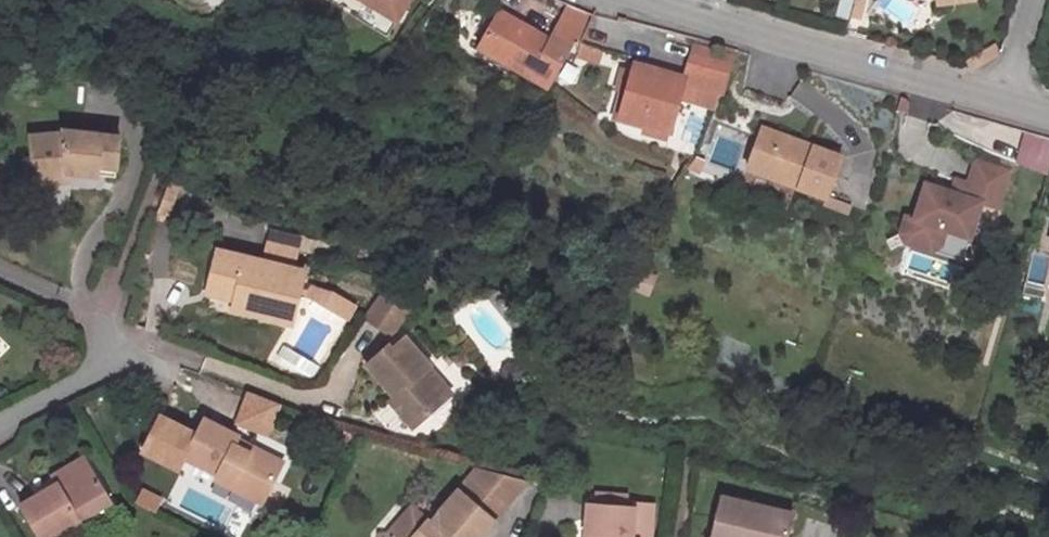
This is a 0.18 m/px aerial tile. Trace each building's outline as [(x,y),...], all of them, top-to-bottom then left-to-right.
[(396,19),(408,0),(364,0),(396,19)] [(860,0),(856,0),(851,18),(862,21),(867,2),(860,0)] [(939,4),(942,20),(974,15),(972,0),(962,0),(943,3),(939,4)] [(498,16),(476,55),(545,93),(587,17),(563,8),(545,42),(498,16)] [(579,45),(575,59),(597,65),(601,51),(579,45)] [(608,108),(630,120),(657,131),(671,102),(697,114),(716,75),(686,61),(672,89),(645,76),(643,82),(633,78),(627,92),(617,88),(608,108)] [(627,67),(617,88),(627,92),(633,78),(643,82),(645,76),(627,67)] [(625,132),(650,144),(657,131),(630,120),(625,132)] [(823,166),(744,138),(730,180),(809,207),(823,166)] [(34,145),(38,179),(76,173),(121,177),(124,143),(73,139),(34,145)] [(1047,173),(1048,163),(1048,143),(1041,141),(1034,170),(1047,173)] [(912,221),(904,218),(900,236),(903,248),(929,256),(938,250),(943,235),(967,242),(977,206),(993,211),(1007,162),(975,153),(962,197),(923,186),(912,221)] [(76,173),(38,179),(40,191),(79,186),(76,173)] [(938,250),(929,256),(960,264),(967,242),(943,235),(938,250)] [(295,260),(296,245),(265,243),(264,257),(295,260)] [(1048,310),(1048,261),(1037,307),(1048,310)] [(308,285),(218,263),(208,306),(238,314),(239,310),(263,317),(258,332),(295,341),(308,285)] [(414,309),(387,295),(372,321),(400,335),(414,309)] [(352,309),(311,301),(308,311),(347,331),(352,309)] [(392,356),(368,375),(396,409),(388,415),(412,444),(432,428),(426,423),(447,406),(434,388),(430,390),(426,384),(431,379),(410,352),(398,362),(392,356)] [(280,415),(255,405),(242,436),(267,446),(280,415)] [(185,472),(197,449),(161,430),(142,467),(178,485),(185,472)] [(239,451),(205,434),(197,449),(185,472),(218,490),(215,494),(262,519),(283,478),(237,454),(239,451)] [(25,536),(73,536),(105,520),(84,480),(15,519),(25,536)] [(470,485),(463,493),(500,524),(521,499),(470,485)] [(451,508),(486,536),(489,536),(500,524),(463,493),(451,508)] [(147,505),(140,519),(158,529),(165,514),(147,505)] [(451,508),(427,536),(486,536),(451,508)] [(707,536),(781,536),(713,517),(707,536)] [(581,519),(578,536),(625,536),(627,526),(581,519)] [(627,526),(625,536),(643,536),(646,523),(627,520),(627,526)] [(406,521),(392,536),(425,536),(406,521)]
